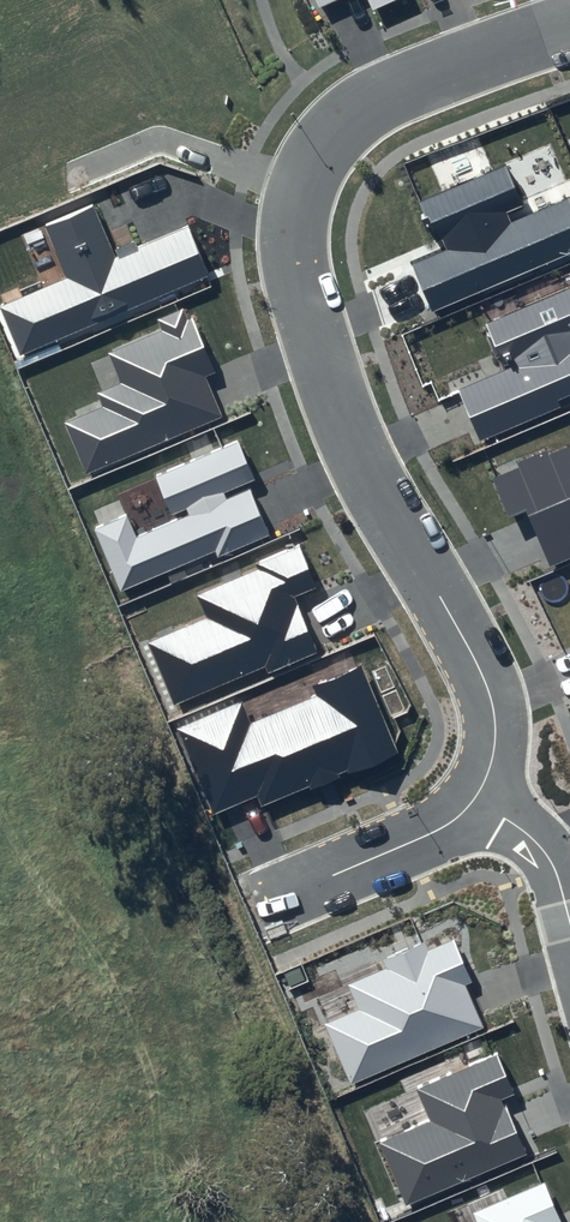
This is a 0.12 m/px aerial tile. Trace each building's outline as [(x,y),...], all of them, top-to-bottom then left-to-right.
[(318,9),(339,0),(314,0),(318,9)] [(372,11),(397,0),(367,0),(372,11)] [(420,201),(437,243),(442,241),(446,250),(413,264),(433,309),(569,251),(569,205),(568,200),(512,224),(507,213),(523,206),(506,165),(420,201)] [(45,225),(67,278),(0,307),(21,356),(210,275),(189,225),(115,257),(93,205),(45,225)] [(484,324),(503,367),(456,388),(479,442),(559,407),(557,402),(569,396),(569,286),(484,324)] [(160,330),(108,352),(122,383),(95,394),(101,407),(65,422),(87,474),(223,416),(205,376),(215,372),(192,318),(187,320),(182,309),(156,320),(160,330)] [(492,477),(509,518),(527,511),(551,567),(569,559),(569,443),(492,477)] [(127,515),(93,529),(121,595),(216,555),(217,558),(269,537),(247,484),(254,480),(239,445),(158,478),(176,521),(137,538),(127,515)] [(260,569),(196,596),(205,618),(148,642),(174,705),(263,667),(266,675),(318,653),(295,597),(317,587),(299,546),(258,563),(260,569)] [(241,702),(180,728),(215,813),(256,796),(260,806),(395,749),(360,667),(312,687),(315,695),(250,723),(241,702)] [(386,968),(348,984),(360,1011),(325,1026),(350,1083),(483,1026),(465,985),(472,982),(454,940),(428,951),(424,942),(383,960),(386,968)] [(498,1053),(417,1088),(431,1120),(379,1143),(405,1204),(523,1153),(501,1101),(517,1094),(498,1053)] [(477,1221),(558,1221),(542,1184),(473,1214),(477,1221)]
